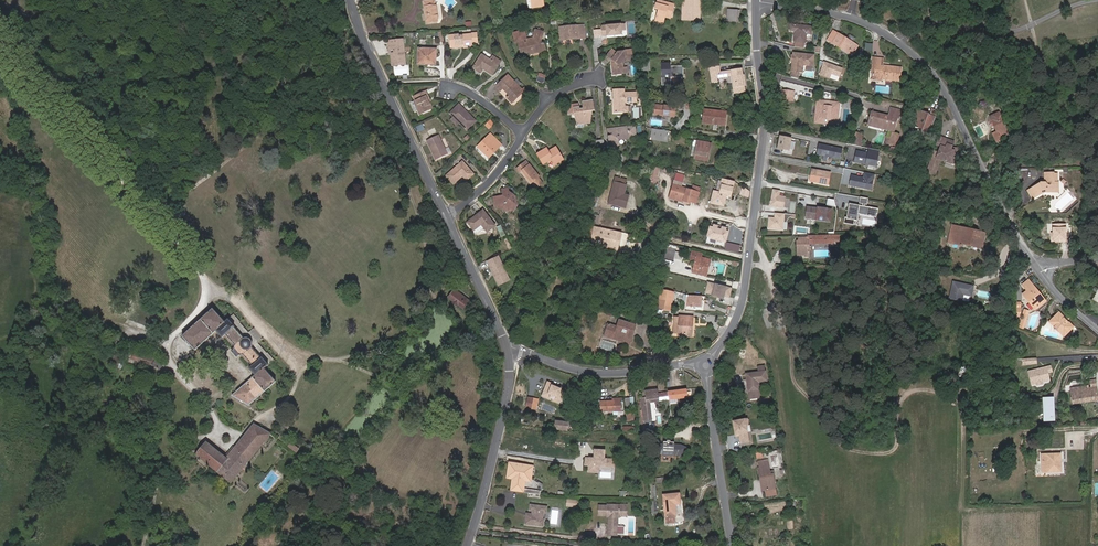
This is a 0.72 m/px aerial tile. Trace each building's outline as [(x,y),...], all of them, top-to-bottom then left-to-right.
[(668,6),(657,3),(655,8),(659,9),(655,21),(663,23),(665,17),(670,18),(674,4),(669,3),(668,6)] [(439,19),(437,4),(424,6),(426,21),(427,21),(427,23),(438,22),(438,20),(439,19)] [(622,30),(622,23),(602,25),(603,37),(623,35),(622,30)] [(580,33),(584,32),(583,25),(560,27),(561,40),(581,39),(580,33)] [(811,34),(812,27),(791,25),(790,31),(796,31),(795,42),(795,47),(804,48),(805,43),(806,34),(811,34)] [(539,45),(544,44),(544,43),(542,43),(541,40),(543,32),(536,30),(534,38),(526,40),(524,31),(513,34),(516,43),(518,42),(521,54),(530,52),(532,52),(532,54),(541,51),(539,45)] [(850,49),(855,51),(858,46),(833,31),(828,40),(848,53),(850,49)] [(450,36),(451,48),(472,46),(472,43),(478,42),(477,33),(463,34),(463,36),(459,37),(459,35),(450,36)] [(392,65),(405,64),(403,40),(389,41),(390,50),(393,50),(394,54),(391,55),(392,65)] [(430,62),(430,64),(436,64),(436,49),(418,49),(418,61),(430,62)] [(624,73),(623,68),(622,62),(623,61),(633,60),(631,49),(618,51),(618,52),(617,53),(612,49),(607,55),(611,59),(612,60),(613,64),(611,65),(612,75),(624,73)] [(791,77),(798,79),(799,73),(801,73),(802,65),(803,64),(804,64),(805,66),(813,66),(814,56),(794,54),(793,56),(793,57),(795,59),(795,61),(793,61),(793,62),(791,77)] [(482,55),(473,68),(480,73),(483,69),(492,74),(500,61),(493,57),(491,60),(482,55)] [(883,59),(874,58),(872,74),(873,74),(873,80),(881,81),(881,79),(898,81),(898,75),(900,76),(901,68),(882,66),(883,59)] [(823,61),(819,74),(840,80),(844,67),(823,61)] [(671,63),(663,63),(663,72),(668,71),(668,67),(671,67),(671,63)] [(668,71),(663,72),(663,86),(671,85),(671,77),(683,77),(683,66),(671,67),(668,67),(668,71)] [(743,75),(742,68),(721,72),(719,66),(709,67),(712,83),(718,82),(717,79),(731,77),(734,94),(746,92),(745,86),(744,86),(742,75),(743,75)] [(545,82),(546,74),(539,73),(537,80),(545,82)] [(514,82),(508,76),(497,86),(500,90),(503,88),(510,95),(508,97),(512,102),(520,94),(523,92),(526,89),(524,87),(521,90),(518,86),(514,82)] [(719,81),(728,79),(731,94),(734,94),(731,77),(717,79),(718,82),(719,82),(719,81)] [(523,97),(528,92),(526,89),(523,92),(520,94),(523,97)] [(636,91),(624,92),(622,92),(622,89),(612,90),(613,98),(614,98),(614,102),(613,102),(614,114),(624,113),(624,108),(625,107),(625,104),(636,103),(636,91)] [(433,108),(429,101),(428,102),(423,92),(413,96),(416,101),(414,102),(420,114),(433,108)] [(592,115),(591,110),(594,110),(593,100),(582,102),(583,106),(583,108),(581,109),(580,107),(579,103),(573,104),(570,107),(571,113),(575,113),(575,117),(577,117),(578,124),(590,123),(589,115),(592,115)] [(826,104),(826,102),(818,101),(818,106),(816,106),(815,117),(816,118),(816,123),(835,125),(835,123),(837,123),(839,106),(837,105),(837,103),(830,102),(830,105),(826,104)] [(675,106),(655,104),(653,114),(674,117),(675,106)] [(459,105),(457,107),(464,114),(466,112),(459,105)] [(464,114),(457,107),(450,113),(467,129),(475,121),(466,112),(464,114)] [(884,117),(885,115),(872,112),(869,123),(883,126),(882,129),(893,131),(897,118),(899,119),(901,111),(891,108),(889,116),(889,118),(884,117)] [(702,123),(725,125),(726,112),(703,109),(703,110),(701,110),(699,122),(702,122),(702,123)] [(919,115),(915,114),(913,120),(914,120),(912,126),(923,130),(922,131),(927,133),(929,129),(930,129),(937,113),(932,111),(930,115),(921,111),(919,115)] [(999,136),(1008,132),(999,113),(990,117),(999,136)] [(494,125),(490,121),(485,125),(489,129),(494,125)] [(619,137),(629,136),(637,135),(636,126),(610,129),(611,132),(613,132),(613,135),(608,136),(610,152),(620,145),(619,140),(619,137)] [(668,142),(669,131),(652,129),(650,139),(668,142)] [(861,147),(863,134),(854,132),(852,145),(861,147)] [(495,146),(499,142),(490,133),(477,147),(489,158),(493,154),(492,152),(497,147),(495,146)] [(897,145),(900,135),(893,133),(892,133),(889,144),(897,145)] [(435,151),(438,159),(448,154),(439,135),(426,141),(432,153),(435,151)] [(792,139),(780,136),(777,150),(790,152),(792,139)] [(957,163),(958,148),(955,148),(955,149),(952,147),(954,141),(940,136),(937,144),(942,146),(940,152),(935,151),(933,156),(934,157),(934,158),(932,158),(927,171),(934,174),(936,168),(938,169),(941,159),(947,162),(947,160),(952,162),(957,163)] [(708,149),(710,149),(711,144),(693,141),(691,154),(695,155),(695,159),(706,161),(708,149)] [(502,145),(499,142),(495,146),(497,147),(492,152),(493,154),(502,145)] [(844,149),(819,143),(816,155),(841,161),(844,149)] [(547,148),(538,154),(543,164),(552,159),(555,164),(563,159),(556,147),(548,152),(547,148)] [(869,153),(856,151),(854,162),(877,167),(880,150),(870,148),(869,153)] [(474,174),(462,161),(446,176),(454,184),(463,176),(467,180),(474,174)] [(539,176),(526,161),(517,168),(520,173),(521,172),(530,183),(532,183),(536,188),(542,182),(538,177),(539,176)] [(657,179),(659,168),(650,165),(650,166),(649,166),(648,170),(649,170),(649,171),(648,171),(651,178),(657,179)] [(813,175),(812,182),(828,185),(830,173),(812,170),(812,174),(813,175)] [(864,177),(852,175),(849,187),(872,191),(876,175),(865,172),(864,177)] [(1045,192),(1050,191),(1050,172),(1044,173),(1045,180),(1045,182),(1041,183),(1028,190),(1033,198),(1042,193),(1044,193),(1045,192)] [(1050,172),(1050,191),(1053,191),(1055,188),(1058,188),(1058,182),(1053,182),(1053,172),(1050,172)] [(615,182),(609,204),(625,208),(626,202),(620,200),(624,185),(615,182)] [(620,200),(626,202),(628,196),(624,194),(626,185),(624,185),(620,200)] [(692,200),(697,202),(699,193),(681,187),(673,185),(670,197),(683,201),(691,203),(691,202),(692,200)] [(749,196),(751,189),(742,187),(741,195),(749,196)] [(512,206),(516,205),(515,197),(508,192),(508,189),(503,190),(505,198),(503,199),(500,197),(494,198),(495,205),(499,209),(502,207),(505,209),(506,211),(512,209),(512,206)] [(784,208),(786,197),(779,196),(780,191),(774,189),(771,206),(784,208)] [(723,200),(725,200),(726,194),(708,190),(706,201),(721,205),(723,200)] [(877,218),(879,209),(865,207),(866,205),(868,205),(869,199),(861,197),(860,204),(863,204),(863,206),(850,204),(847,218),(845,218),(844,224),(854,225),(855,220),(858,221),(859,214),(877,218)] [(837,207),(835,200),(828,199),(827,205),(837,207)] [(806,219),(830,221),(831,210),(808,208),(806,219)] [(495,226),(483,211),(468,223),(474,230),(477,233),(478,233),(484,228),(487,232),(495,226)] [(783,230),(784,214),(776,213),(775,219),(770,218),(769,229),(783,230)] [(727,241),(729,227),(709,224),(707,238),(727,241)] [(985,234),(984,233),(977,232),(978,229),(975,229),(974,230),(967,228),(966,229),(966,231),(962,230),(963,228),(955,226),(953,234),(956,235),(954,244),(962,246),(962,243),(977,246),(976,248),(982,249),(985,237),(985,234)] [(834,244),(834,242),(834,236),(808,236),(808,238),(799,238),(799,242),(797,242),(797,256),(805,255),(806,257),(809,257),(809,244),(834,244)] [(664,247),(662,257),(673,259),(675,250),(664,247)] [(690,260),(695,262),(696,257),(701,258),(702,254),(692,252),(690,260)] [(510,281),(499,256),(486,262),(498,286),(510,281)] [(696,257),(695,262),(693,272),(706,276),(709,266),(707,266),(709,260),(701,258),(696,257)] [(1021,285),(1027,291),(1033,285),(1028,279),(1021,285)] [(972,295),(975,285),(954,280),(950,297),(963,300),(965,293),(972,295)] [(729,297),(731,288),(712,283),(711,288),(707,288),(706,293),(711,294),(711,293),(713,294),(713,296),(723,299),(724,297),(724,296),(729,297)] [(1033,285),(1027,291),(1023,294),(1036,309),(1046,300),(1041,294),(1040,295),(1037,292),(1038,291),(1033,285)] [(451,295),(465,305),(468,300),(455,291),(451,295)] [(463,307),(465,305),(451,295),(450,297),(455,301),(453,303),(457,305),(458,304),(463,307)] [(700,307),(701,296),(692,296),(692,307),(700,307)] [(232,395),(249,405),(275,381),(263,368),(268,365),(261,358),(251,347),(252,346),(252,345),(252,344),(252,343),(252,342),(251,341),(251,340),(250,340),(249,339),(248,338),(247,338),(246,338),(245,338),(244,338),(234,327),(228,320),(224,323),(213,309),(200,320),(182,336),(194,349),(216,331),(222,338),(225,335),(235,346),(234,348),(234,350),(232,352),(236,357),(239,354),(240,355),(243,355),(252,365),(249,369),(255,375),(232,395)] [(1064,315),(1060,311),(1050,322),(1056,327),(1056,329),(1059,331),(1060,331),(1066,336),(1076,325),(1071,321),(1068,321),(1065,318),(1064,315)] [(679,328),(678,328),(674,328),(673,333),(676,333),(679,333),(679,334),(690,335),(691,321),(693,321),(693,317),(683,317),(681,317),(680,317),(680,318),(680,321),(679,328)] [(618,325),(634,330),(635,325),(619,321),(618,325)] [(690,335),(679,334),(679,336),(692,337),(693,321),(691,321),(690,335)] [(610,333),(609,338),(629,343),(631,337),(630,337),(631,334),(632,335),(634,330),(618,325),(617,327),(608,325),(606,332),(610,333)] [(160,369),(163,365),(155,360),(155,359),(140,356),(138,362),(152,364),(160,369)] [(749,381),(747,381),(748,392),(759,390),(758,382),(766,381),(765,372),(763,372),(763,366),(758,367),(759,373),(748,374),(749,381)] [(1052,372),(1050,366),(1028,372),(1031,385),(1036,384),(1036,386),(1042,384),(1042,383),(1041,379),(1048,377),(1047,373),(1052,372)] [(1096,379),(1090,380),(1091,381),(1091,382),(1091,385),(1092,387),(1089,387),(1088,385),(1071,388),(1073,404),(1097,400),(1097,392),(1096,379)] [(566,389),(547,382),(542,395),(548,398),(549,395),(562,400),(566,389)] [(652,423),(649,403),(659,402),(659,401),(667,399),(666,393),(658,394),(657,389),(646,391),(646,398),(641,398),(645,430),(655,428),(654,423),(652,423)] [(688,398),(686,389),(667,392),(668,393),(668,394),(668,396),(668,399),(669,400),(688,398)] [(759,390),(748,392),(749,399),(760,398),(759,390)] [(528,397),(526,407),(536,409),(538,399),(528,397)] [(620,398),(617,398),(613,399),(613,401),(600,402),(601,411),(621,411),(620,398)] [(1045,403),(1053,403),(1052,399),(1043,399),(1044,408),(1044,422),(1046,422),(1045,403)] [(1054,421),(1053,403),(1045,403),(1046,422),(1054,421)] [(749,418),(732,420),(735,436),(739,435),(740,444),(750,442),(749,433),(752,433),(749,418)] [(564,422),(557,421),(556,425),(555,425),(555,429),(563,430),(564,422)] [(226,458),(206,442),(196,454),(231,482),(270,434),(254,425),(226,458)] [(682,457),(686,448),(681,445),(674,445),(674,442),(671,442),(671,440),(667,440),(667,442),(663,442),(663,444),(658,444),(657,454),(663,454),(663,455),(674,455),(674,454),(677,454),(682,457)] [(595,459),(594,459),(586,458),(586,465),(589,465),(589,471),(599,472),(599,466),(609,466),(609,459),(604,459),(604,450),(595,450),(595,455),(596,455),(596,457),(595,459)] [(1061,472),(1060,454),(1047,455),(1047,472),(1061,472)] [(776,495),(773,478),(773,475),(770,475),(769,472),(767,460),(759,461),(760,469),(759,469),(760,479),(762,479),(764,490),(765,490),(766,496),(776,495)] [(530,468),(528,482),(531,483),(533,466),(510,462),(509,465),(511,465),(530,468)] [(511,490),(533,493),(541,494),(542,491),(540,491),(524,488),(526,482),(528,482),(530,468),(511,465),(510,472),(514,473),(513,479),(511,490)] [(664,496),(666,523),(675,522),(674,516),(675,516),(674,505),(680,504),(679,494),(664,496)] [(617,518),(619,518),(620,516),(627,516),(628,507),(621,507),(621,506),(607,505),(608,507),(600,506),(599,516),(608,516),(609,518),(610,518),(610,527),(615,527),(615,523),(617,520),(617,518)] [(544,520),(545,513),(547,513),(548,508),(532,506),(531,511),(534,511),(533,515),(531,515),(530,516),(528,516),(527,525),(544,527),(545,520),(544,520)] [(619,536),(619,527),(616,527),(615,531),(610,531),(609,535),(619,536)]
